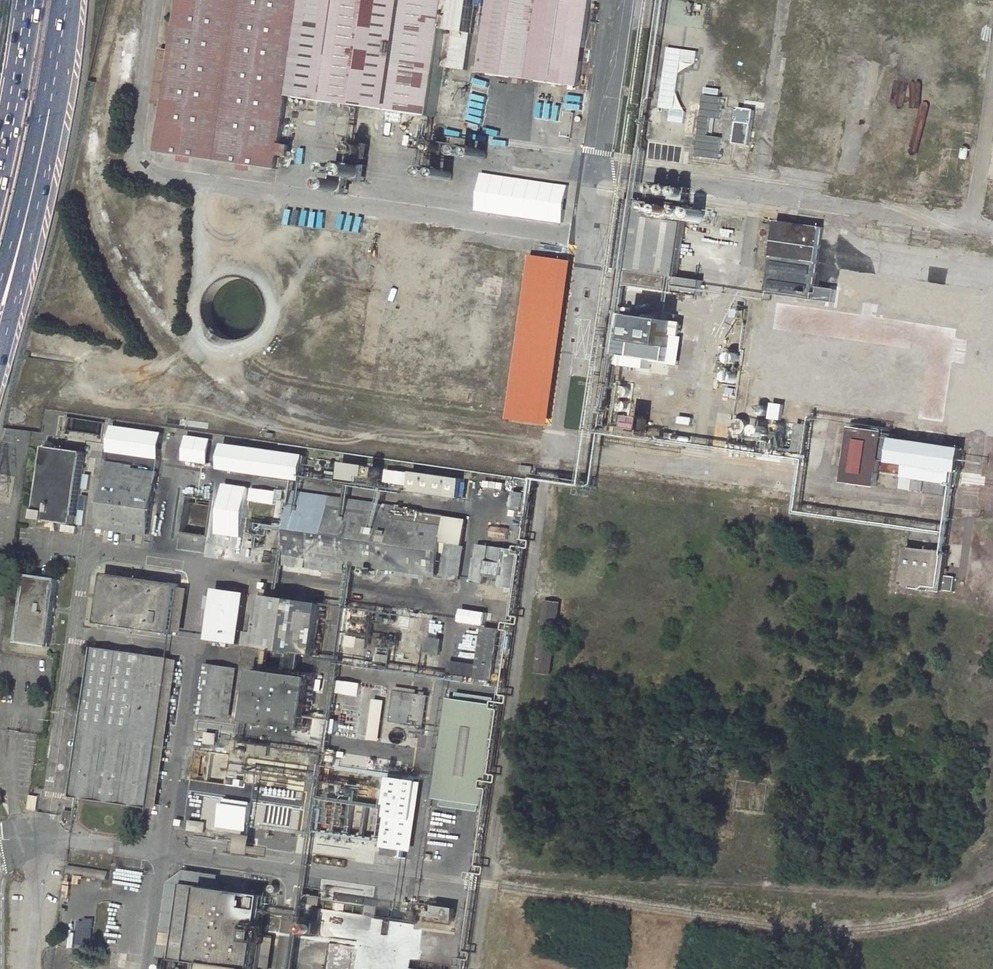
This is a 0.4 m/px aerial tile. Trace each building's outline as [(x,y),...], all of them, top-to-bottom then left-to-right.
[(165,47),(157,101),(151,147),(272,162),(273,152),(274,140),(281,91),(303,94),(326,97),(377,104),(376,113),(391,115),(392,105),(457,114),(462,78),(435,73),(437,62),(464,65),(473,0),(171,0),(165,47)] [(475,67),(575,81),(586,0),(484,0),(475,67)] [(676,116),(682,43),(667,42),(660,115),(676,116)] [(165,47),(155,45),(147,100),(157,101),(165,47)] [(523,85),(473,79),(467,125),(516,130),(523,85)] [(300,116),(323,119),(326,97),(303,94),(300,116)] [(720,160),(722,138),(716,137),(721,97),(704,95),(697,158),(720,160)] [(754,111),(739,108),(733,144),(749,147),(754,111)] [(439,138),(426,137),(424,148),(438,150),(439,138)] [(287,142),(274,140),(273,152),(286,154),(287,142)] [(347,154),(363,155),(365,142),(349,141),(347,154)] [(478,154),(480,152),(481,151),(481,149),(480,148),(480,147),(478,146),(475,146),(473,147),(473,148),(472,150),(473,152),(473,153),(475,154),(477,154),(478,154)] [(332,159),(328,189),(344,191),(346,176),(360,178),(362,162),(332,159)] [(429,173),(430,173),(431,173),(433,172),(434,171),(434,168),(434,167),(432,166),(431,165),(429,165),(427,166),(426,167),(426,169),(426,171),(427,172),(429,173)] [(619,270),(616,287),(687,294),(689,279),(665,276),(674,206),(629,201),(619,270)] [(684,210),(681,211),(679,213),(679,215),(678,217),(679,219),(681,221),(683,222),(685,222),(688,221),(689,220),(690,218),(691,216),(690,213),(689,212),(686,210),(684,210)] [(777,220),(766,292),(834,302),(835,289),(814,286),(823,227),(777,220)] [(523,259),(498,421),(532,426),(557,264),(523,259)] [(736,304),(735,316),(742,317),(743,304),(736,304)] [(663,321),(614,315),(608,352),(659,359),(663,321)] [(722,347),(716,383),(737,386),(742,350),(722,347)] [(618,429),(624,385),(606,383),(601,428),(618,429)] [(772,418),(783,419),(785,403),(773,402),(772,418)] [(725,441),(803,452),(808,425),(730,414),(725,441)] [(683,418),(670,416),(669,424),(681,426),(683,418)] [(638,421),(625,420),(624,430),(637,432),(638,421)] [(897,426),(896,436),(906,438),(907,428),(897,426)] [(164,434),(116,427),(113,450),(162,457),(164,434)] [(840,483),(873,488),(876,476),(921,482),(945,486),(956,487),(960,453),(941,450),(943,436),(917,431),(915,446),(887,442),(888,434),(849,428),(846,446),(835,445),(832,469),(842,471),(840,483)] [(204,465),(303,478),(306,457),(225,446),(224,454),(206,451),(204,465)] [(76,522),(87,453),(50,447),(40,517),(76,522)] [(319,458),(317,474),(327,476),(329,470),(339,472),(340,462),(319,458)] [(364,465),(345,462),(342,480),(362,482),(364,465)] [(377,476),(379,476),(380,475),(381,474),(382,473),(382,471),(382,468),(380,466),(378,465),(376,465),(374,466),(372,468),(371,469),(371,472),(372,474),(374,476),(375,476),(377,476)] [(524,474),(525,466),(513,465),(512,472),(524,474)] [(149,534),(159,474),(110,466),(101,527),(149,534)] [(462,479),(413,473),(409,489),(460,497),(462,479)] [(237,538),(243,539),(250,486),(224,482),(220,515),(211,514),(208,536),(179,532),(176,550),(215,555),(216,547),(235,550),(237,538)] [(920,494),(943,498),(945,486),(921,482),(920,494)] [(275,506),(278,491),(252,486),(249,500),(275,506)] [(349,563),(437,575),(446,515),(421,512),(422,509),(294,492),(285,554),(349,563)] [(524,510),(526,494),(514,493),(511,509),(524,510)] [(495,540),(511,542),(512,531),(497,529),(495,540)] [(461,578),(465,546),(449,543),(444,576),(461,578)] [(519,549),(478,544),(473,580),(486,582),(488,573),(502,575),(501,584),(514,586),(519,549)] [(905,580),(945,586),(954,587),(956,572),(947,571),(949,555),(908,550),(905,580)] [(349,563),(285,554),(284,562),(348,572),(349,563)] [(51,645),(60,579),(31,575),(21,641),(51,645)] [(180,586),(106,576),(100,624),(173,634),(180,586)] [(218,593),(211,639),(240,644),(247,597),(218,593)] [(266,600),(259,646),(316,654),(323,606),(266,600)] [(548,600),(536,671),(549,673),(559,601),(548,600)] [(458,620),(485,626),(488,612),(461,607),(458,620)] [(369,635),(373,613),(352,610),(349,632),(369,635)] [(382,625),(396,628),(398,616),(384,614),(382,625)] [(492,679),(498,632),(486,630),(481,665),(452,662),(450,674),(492,679)] [(429,639),(427,652),(440,654),(442,641),(429,639)] [(394,642),(381,640),(379,653),(392,654),(394,642)] [(96,651),(75,797),(148,807),(169,662),(96,651)] [(392,654),(379,653),(377,662),(390,664),(392,654)] [(237,671),(207,667),(200,714),(231,719),(237,671)] [(249,720),(305,728),(312,680),(256,673),(249,720)] [(340,681),(340,694),(360,695),(361,682),(340,681)] [(412,726),(416,696),(397,693),(393,723),(412,726)] [(425,731),(430,697),(418,695),(414,729),(425,731)] [(374,698),(367,739),(380,741),(386,700),(374,698)] [(487,807),(501,708),(451,701),(436,799),(487,807)] [(330,720),(328,733),(338,734),(340,721),(330,720)] [(246,784),(306,792),(309,767),(258,759),(259,741),(236,738),(235,757),(249,758),(246,784)] [(208,784),(227,786),(231,754),(212,753),(208,784)] [(321,794),(414,807),(418,782),(325,769),(321,794)] [(304,801),(267,795),(264,812),(270,818),(301,822),(304,801)] [(40,813),(42,799),(33,798),(31,812),(40,813)] [(342,834),(371,838),(375,810),(345,806),(342,834)] [(65,827),(74,828),(76,817),(67,815),(65,827)] [(383,840),(398,842),(402,818),(386,816),(383,840)] [(253,853),(254,835),(240,833),(238,852),(253,853)] [(168,960),(173,961),(183,888),(219,893),(221,879),(186,874),(169,885),(159,959),(168,960)] [(173,961),(172,968),(189,968),(190,964),(206,966),(206,968),(258,968),(262,940),(268,900),(219,893),(183,888),(173,961)] [(430,904),(429,917),(457,919),(458,906),(430,904)] [(275,941),(262,940),(258,968),(271,968),(275,941)] [(157,968),(166,968),(168,960),(159,959),(157,968)]
